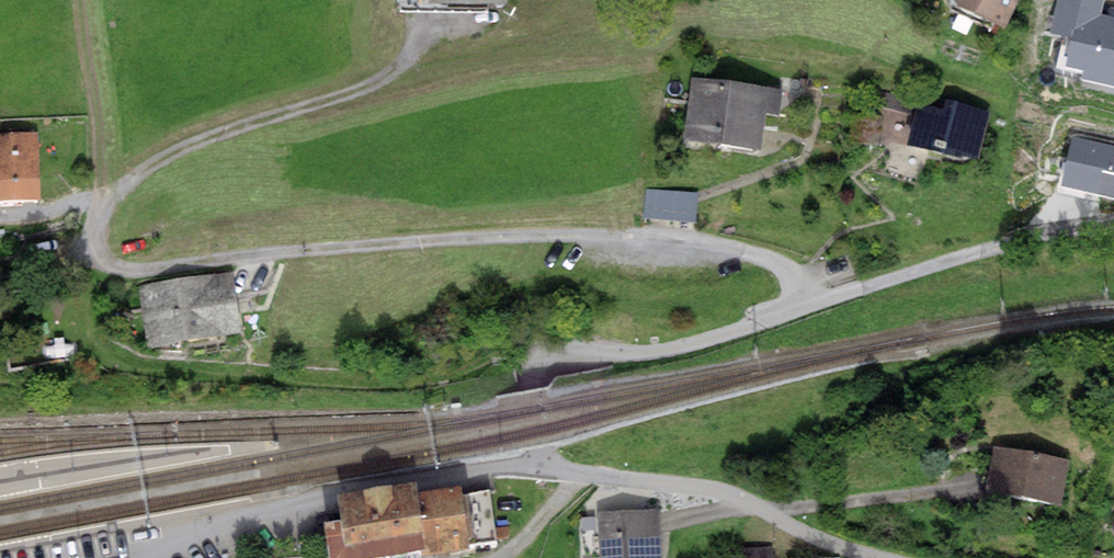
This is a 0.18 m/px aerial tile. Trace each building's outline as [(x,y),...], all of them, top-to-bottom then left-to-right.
[(947,6),(1004,32),(1019,0),(950,0),(947,6)] [(777,118),(780,95),(691,83),(683,142),(760,152),(765,116),(777,118)] [(912,149),(975,168),(990,119),(950,107),(945,121),(922,114),(912,149)] [(0,136),(0,203),(40,203),(40,136),(0,136)] [(698,193),(646,189),(644,219),(696,222),(698,193)] [(229,277),(138,288),(145,348),(237,337),(229,277)] [(1070,465),(992,450),(983,496),(1061,512),(1070,465)] [(322,557),(453,557),(468,556),(460,497),(316,517),(322,557)] [(600,518),(601,557),(662,557),(661,517),(600,518)] [(740,550),(740,557),(774,557),(773,548),(740,550)]
